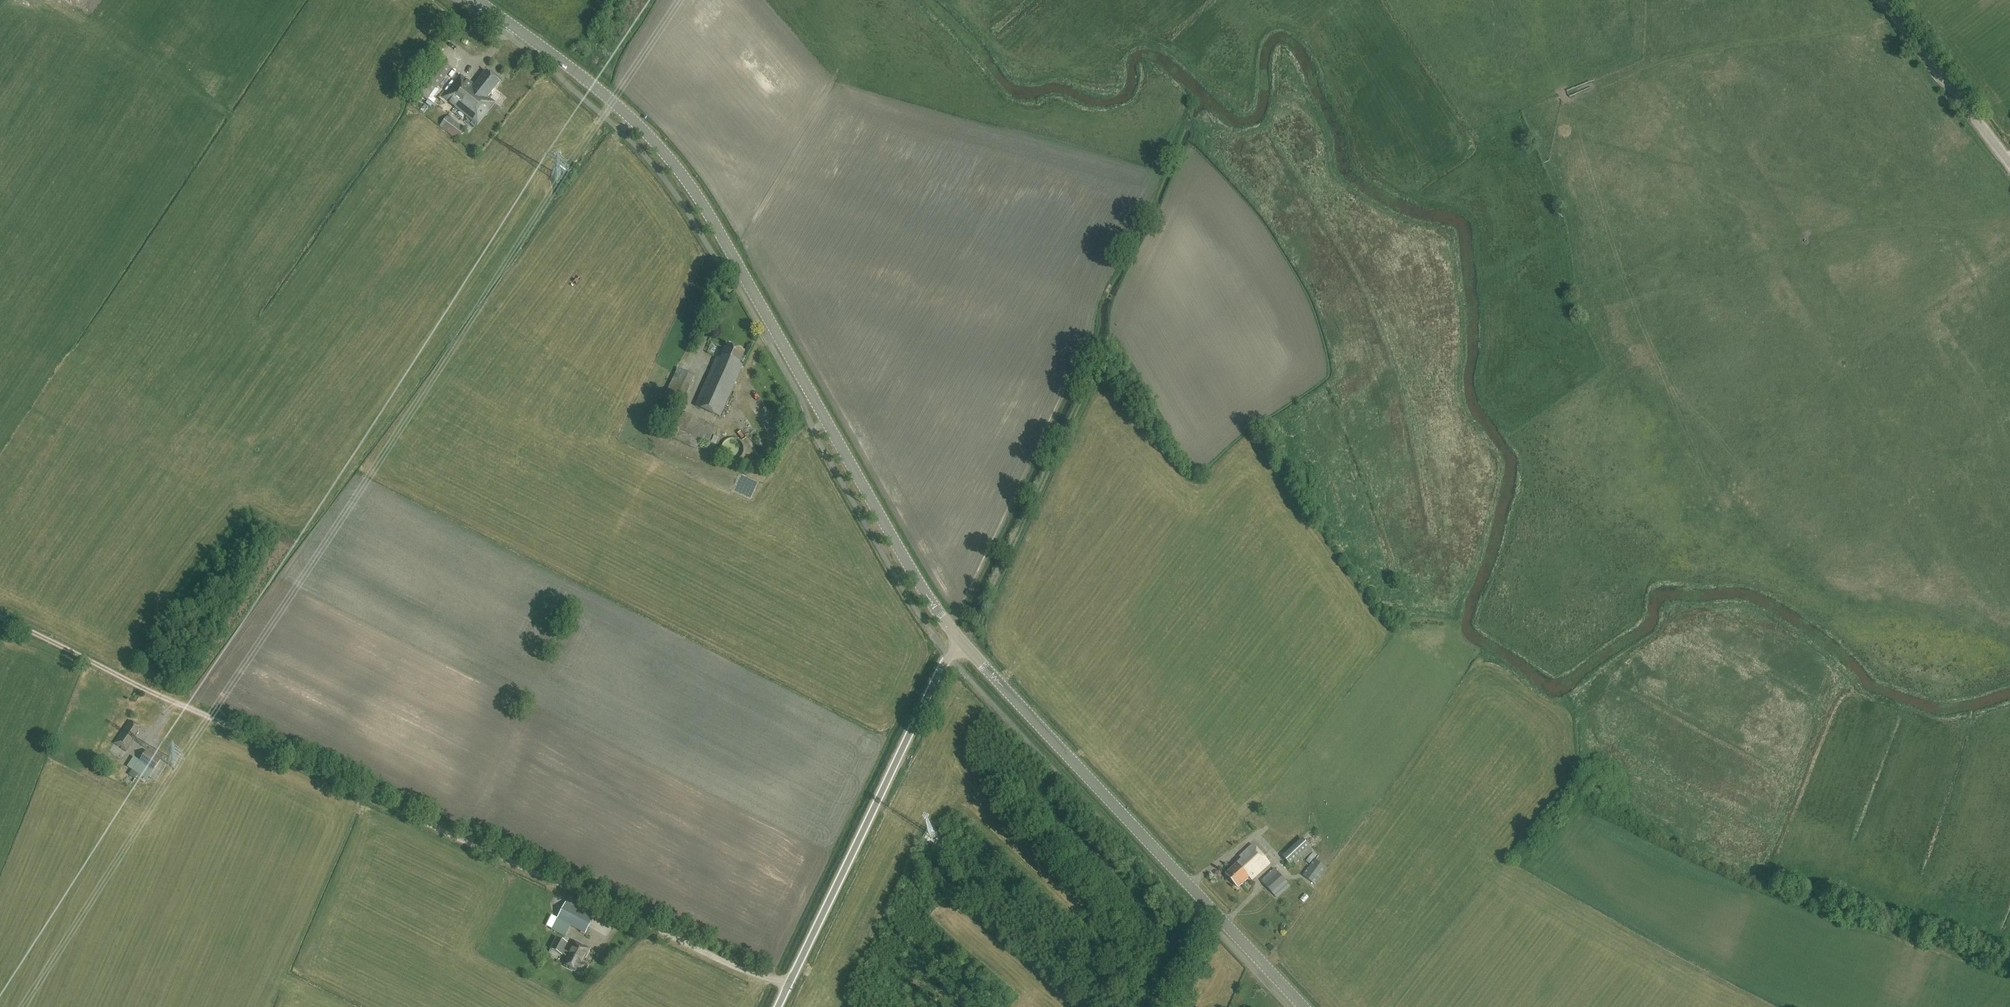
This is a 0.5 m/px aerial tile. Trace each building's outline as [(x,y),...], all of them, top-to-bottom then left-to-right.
[(439,58),(414,90),(427,100),(452,68),(439,58)] [(459,75),(442,97),(477,125),(495,103),(487,97),(499,81),(486,70),(473,86),(459,75)] [(447,116),(440,126),(457,139),(465,130),(447,116)] [(695,406),(720,416),(742,365),(739,363),(744,352),(726,344),(720,358),(717,357),(695,406)] [(677,368),(662,402),(679,409),(694,375),(677,368)] [(682,414),(672,438),(696,448),(700,441),(707,444),(715,426),(686,413),(682,414)] [(130,720),(115,743),(126,751),(134,740),(132,738),(140,727),(130,720)] [(147,750),(133,770),(146,779),(160,759),(147,750)] [(133,770),(140,760),(134,757),(127,767),(133,770)] [(1302,839),(1283,856),(1292,866),(1310,849),(1302,839)] [(1242,859),(1226,874),(1238,887),(1250,877),(1252,879),(1269,863),(1253,845),(1240,856),(1242,859)] [(1316,859),(1303,876),(1315,885),(1327,868),(1316,859)] [(1290,885),(1275,869),(1261,881),(1277,898),(1290,885)] [(585,933),(596,912),(597,910),(569,896),(557,918),(585,933)] [(595,929),(612,935),(614,928),(597,922),(595,929)] [(581,963),(583,959),(583,960),(589,949),(574,941),(568,952),(563,950),(567,943),(556,937),(551,948),(561,954),(561,953),(566,956),(562,963),(570,967),(569,969),(574,971),(576,970),(577,971),(577,970),(583,973),(587,965),(581,963)]
